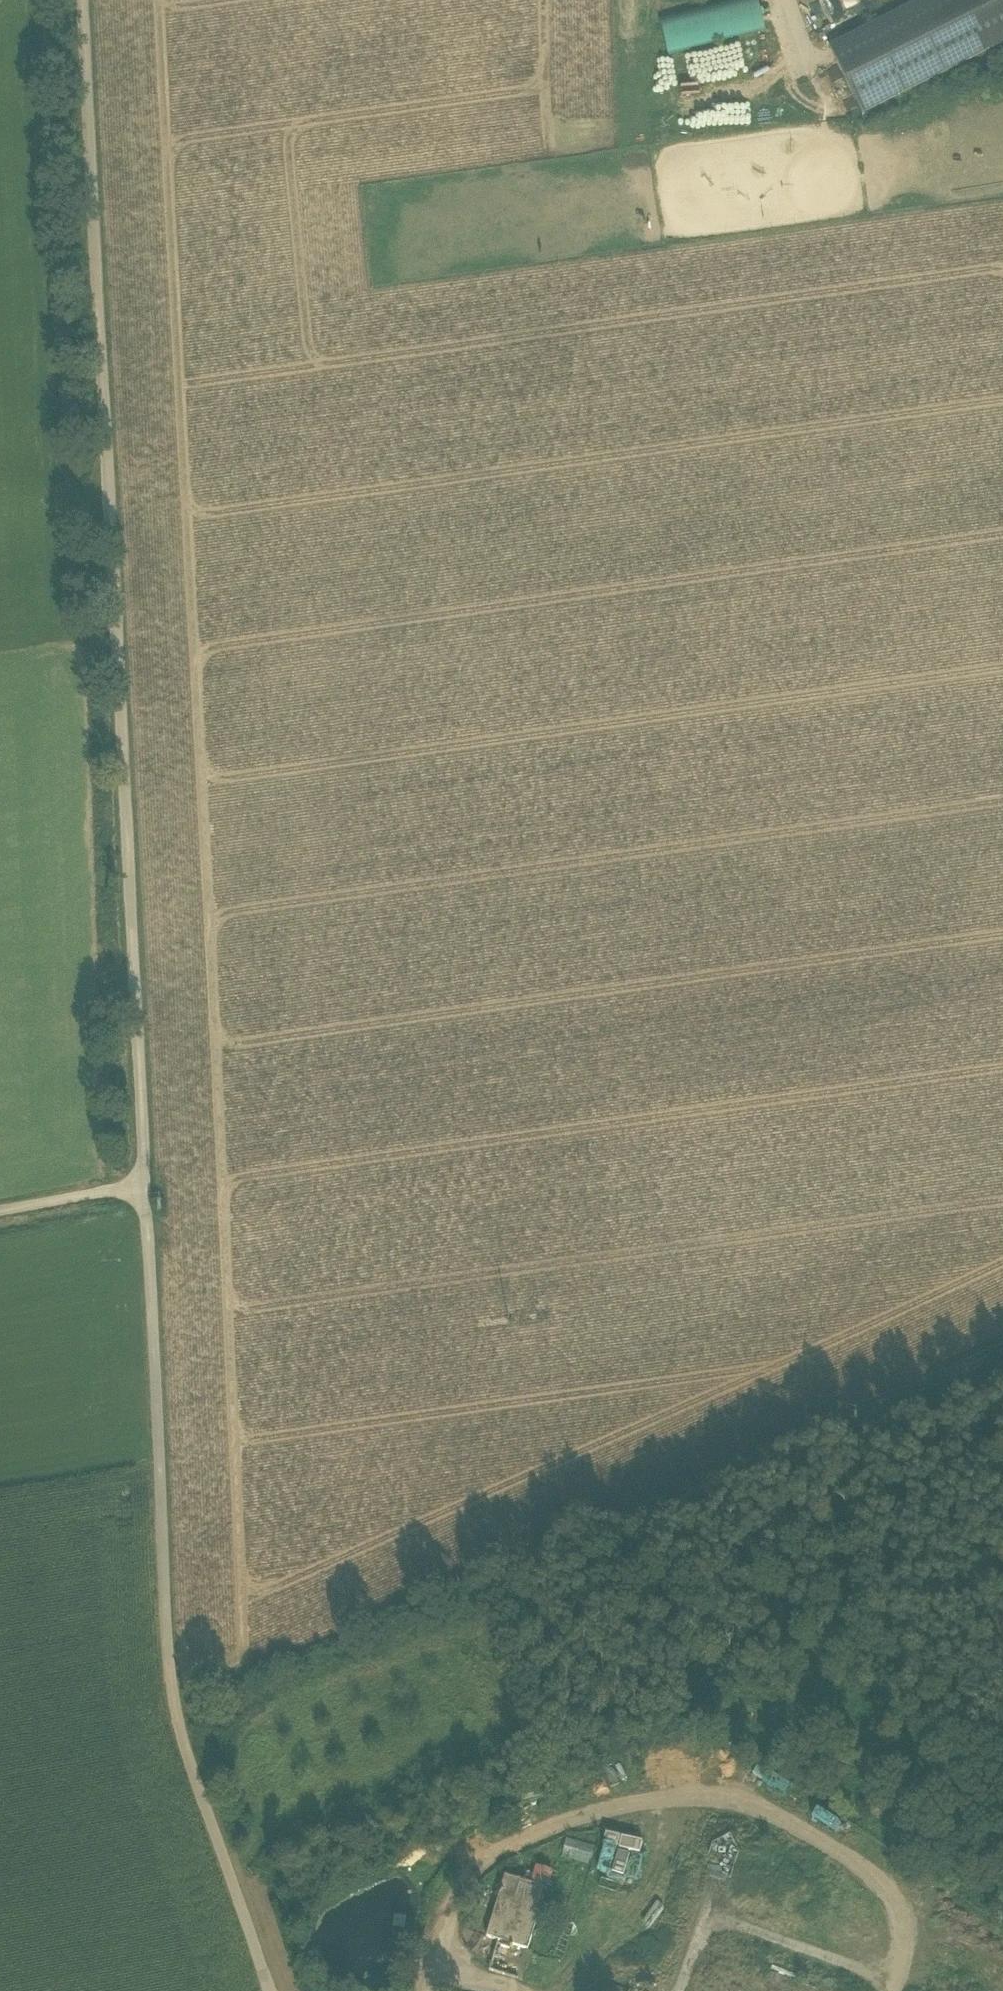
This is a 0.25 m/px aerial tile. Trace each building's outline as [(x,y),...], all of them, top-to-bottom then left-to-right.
[(670,50),(767,25),(761,0),(720,0),(661,15),(670,50)] [(826,17),(868,0),(819,0),(826,17)] [(863,114),(1002,44),(1002,0),(923,0),(829,47),(863,114)] [(633,1850),(641,1852),(644,1840),(608,1830),(598,1867),(626,1875),(633,1850)] [(591,1861),(593,1842),(564,1839),(562,1858),(591,1861)] [(532,1883),(505,1876),(486,1937),(527,1950),(551,1873),(537,1869),(532,1883)]
